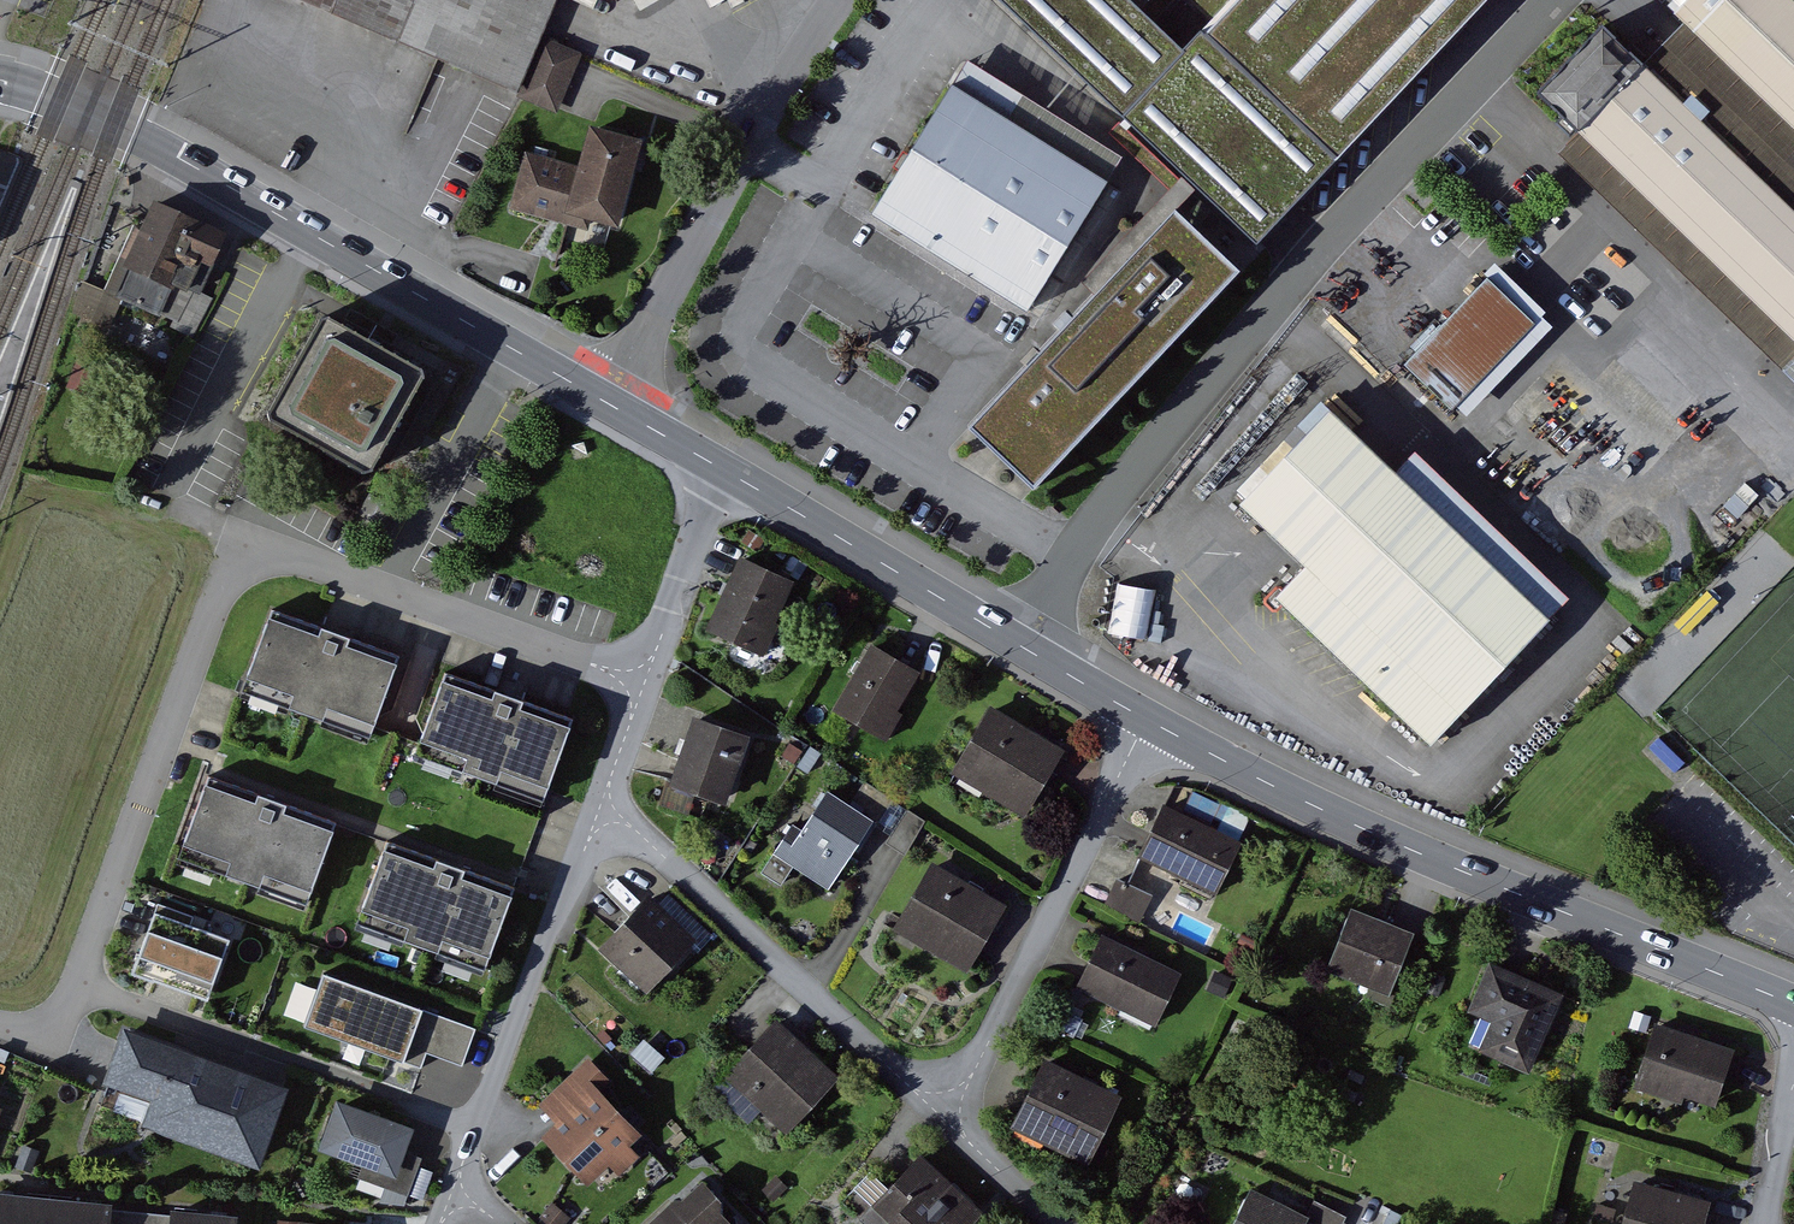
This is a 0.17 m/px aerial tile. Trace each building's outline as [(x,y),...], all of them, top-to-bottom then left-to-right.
[(515,87),(552,0),(307,0),(515,87)] [(1138,0),(1019,0),(1283,244),(1361,161),(1219,30),(1196,54),(1138,0)] [(1401,139),(1530,0),(1250,0),(1401,139)] [(1684,17),(1693,26),(1657,62),(1618,25),(1554,93),(1589,127),(1565,152),(1793,370),(1793,0),(1700,0),(1684,17)] [(586,54),(552,40),(526,101),(560,115),(586,54)] [(1120,183),(965,88),(886,217),(1041,312),(1120,183)] [(1125,106),(1114,118),(1169,169),(1180,156),(1125,106)] [(589,167),(528,152),(515,209),(593,228),(595,219),(632,228),(654,140),(599,127),(589,167)] [(174,296),(186,266),(213,276),(224,251),(197,240),(204,223),(155,203),(124,276),(174,296)] [(1246,273),(1182,212),(977,425),(1040,485),(1246,273)] [(1546,327),(1498,281),(1417,364),(1464,410),(1546,327)] [(420,367),(329,318),(274,418),(365,467),(420,367)] [(1296,602),(1450,748),(1572,621),(1382,440),(1348,408),(1255,505),(1287,536),(1325,572),(1296,602)] [(794,581),(741,557),(708,631),(761,655),(794,581)] [(404,659),(272,612),(247,685),(378,732),(404,659)] [(918,673),(872,646),(834,710),(888,741),(904,714),(897,710),(918,673)] [(576,721),(446,676),(422,743),(552,788),(576,721)] [(1063,751),(991,709),(953,775),(1024,817),(1056,763),(1063,751)] [(763,738),(708,720),(685,786),(741,805),(763,738)] [(342,830),(199,778),(169,858),(269,895),(283,857),(326,873),(342,830)] [(873,821),(828,791),(802,830),(794,824),(762,873),(781,886),(793,867),(828,889),(873,821)] [(892,836),(907,811),(893,802),(878,827),(892,836)] [(1241,844),(1162,807),(1147,840),(1139,856),(1140,857),(1217,893),(1241,844)] [(925,821),(907,811),(892,836),(888,844),(898,849),(906,854),(925,821)] [(511,887),(387,848),(365,920),(489,958),(511,887)] [(1015,913),(940,868),(904,929),(979,973),(1015,913)] [(1127,885),(1117,881),(1105,905),(1139,921),(1150,896),(1127,885)] [(694,942),(648,899),(600,951),(646,994),(694,942)] [(1429,938),(1360,909),(1333,970),(1402,1000),(1429,938)] [(149,971),(226,998),(247,941),(170,914),(149,971)] [(1192,976),(1110,941),(1088,994),(1170,1028),(1192,976)] [(1572,997),(1498,967),(1477,1019),(1501,1028),(1490,1056),(1540,1076),(1572,997)] [(305,1027),(402,1062),(420,1011),(323,977),(305,1027)] [(461,1065),(474,1030),(420,1011),(402,1062),(421,1069),(426,1053),(444,1059),(461,1065)] [(787,1018),(733,1076),(795,1134),(849,1076),(787,1018)] [(277,1162),(304,1083),(139,1027),(121,1080),(170,1097),(161,1123),(277,1162)] [(1749,1050),(1664,1027),(1647,1091),(1732,1113),(1749,1050)] [(600,1092),(611,1082),(588,1058),(539,1105),(549,1116),(556,1124),(542,1137),(588,1186),(609,1165),(620,1176),(639,1158),(629,1147),(642,1136),(600,1092)] [(1129,1099),(1049,1064),(1018,1133),(1098,1169),(1129,1099)] [(423,1128),(348,1098),(329,1146),(405,1176),(423,1128)] [(924,1156),(875,1208),(892,1223),(975,1223),(986,1213),(924,1156)] [(786,1188),(777,1178),(762,1191),(771,1201),(786,1188)] [(649,1223),(729,1223),(720,1216),(721,1204),(701,1184),(681,1201),(673,1201),(649,1223)] [(1342,1213),(1349,1196),(1320,1186),(1313,1203),(1342,1213)] [(1641,1186),(1632,1223),(1716,1223),(1721,1206),(1641,1186)] [(1259,1190),(1241,1223),(1318,1223),(1320,1221),(1259,1190)] [(0,1194),(0,1223),(112,1223),(113,1203),(0,1194)] [(553,1205),(538,1223),(564,1223),(569,1218),(553,1205)] [(174,1210),(172,1223),(237,1223),(237,1217),(174,1210)]
